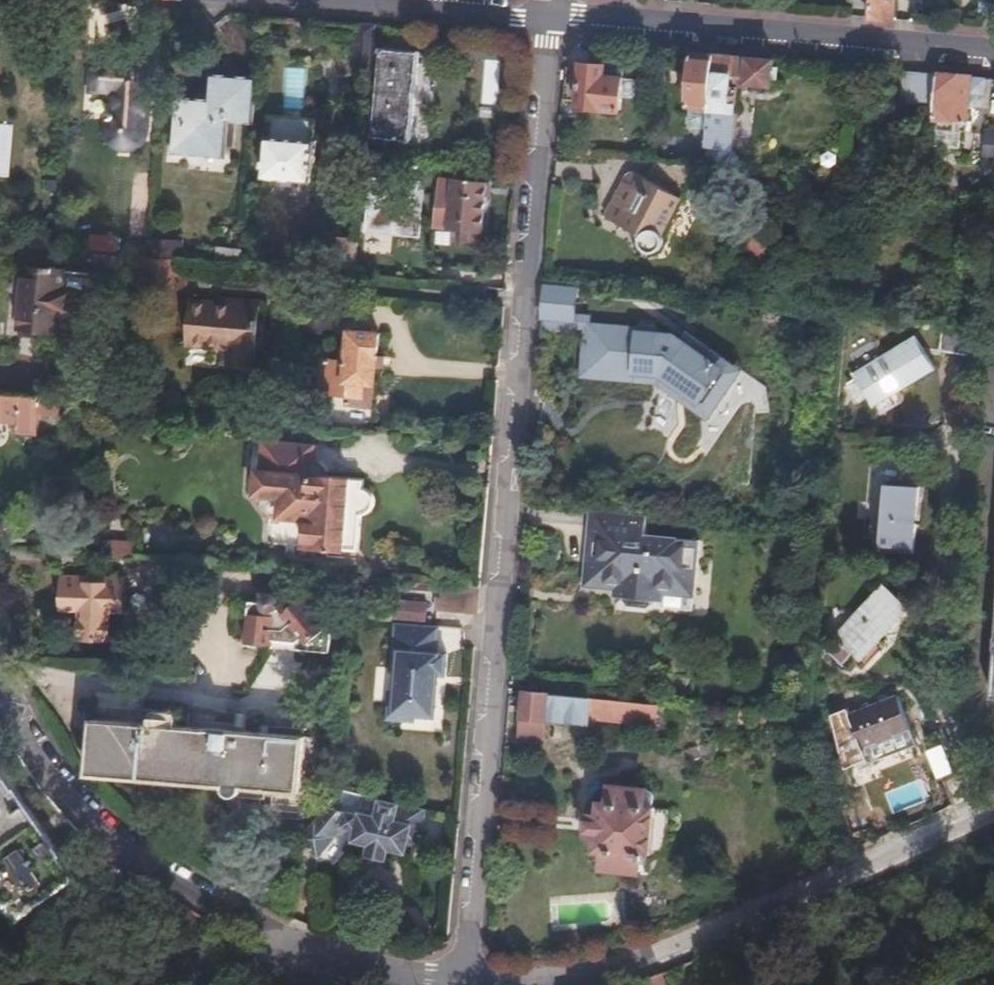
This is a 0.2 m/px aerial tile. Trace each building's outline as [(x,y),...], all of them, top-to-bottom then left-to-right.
[(865,17),(892,19),(893,0),(866,0),(865,17)] [(373,23),(357,22),(352,68),(369,70),(373,23)] [(388,48),(381,136),(417,139),(426,51),(388,48)] [(711,53),(687,51),(684,102),(707,105),(711,53)] [(787,59),(711,53),(707,105),(702,164),(730,167),(729,180),(744,181),(745,169),(752,164),(752,156),(746,150),(752,81),(785,84),(787,59)] [(98,60),(96,87),(121,89),(119,113),(116,116),(113,120),(112,125),(112,129),(112,134),(114,138),(117,141),(121,144),(125,145),(129,146),(134,146),(138,144),(142,142),(145,139),(147,135),(155,66),(98,60)] [(563,75),(560,104),(577,106),(577,112),(618,116),(622,77),(603,75),(604,65),(582,62),(580,76),(563,75)] [(936,72),(921,71),(919,93),(935,94),(936,72)] [(935,94),(933,116),(965,118),(969,75),(936,72),(935,94)] [(230,117),(253,117),(256,79),(220,76),(217,101),(184,98),(179,152),(227,156),(230,117)] [(495,109),(480,108),(479,116),(494,118),(495,109)] [(274,133),(320,135),(321,119),(275,117),(274,133)] [(982,128),(980,144),(993,145),(993,128),(982,128)] [(277,135),(274,172),(316,175),(319,139),(277,135)] [(458,195),(442,194),(441,214),(470,217),(469,230),(486,232),(487,218),(490,218),(495,171),(481,170),(481,165),(473,165),(473,170),(460,168),(458,195)] [(685,202),(681,199),(669,193),(635,173),(608,219),(644,241),(645,245),(647,248),(650,251),(653,253),(657,253),(661,253),(665,251),(668,249),(670,246),(671,242),(671,238),(670,234),(668,231),(685,202)] [(388,182),(367,180),(365,201),(373,201),(371,226),(421,231),(424,185),(407,183),(407,178),(388,176),(388,182)] [(669,193),(681,199),(685,191),(673,185),(669,193)] [(756,235),(773,246),(786,224),(778,221),(774,227),(764,222),(756,235)] [(85,230),(83,244),(110,246),(111,233),(85,230)] [(327,230),(324,250),(340,252),(343,232),(327,230)] [(764,259),(773,246),(756,235),(748,248),(764,259)] [(141,253),(140,253),(138,276),(170,279),(173,256),(141,253)] [(20,262),(15,323),(55,327),(57,306),(66,308),(67,286),(60,285),(61,267),(20,262)] [(544,282),(541,319),(571,322),(574,291),(554,288),(554,283),(544,282)] [(183,321),(186,296),(180,296),(177,320),(183,321)] [(257,303),(186,296),(183,321),(182,342),(227,346),(225,363),(251,366),(257,303)] [(681,328),(585,323),(582,379),(655,387),(712,422),(742,374),(681,328)] [(325,359),(323,396),(368,398),(368,392),(377,392),(378,329),(350,328),(349,343),(345,343),(344,360),(325,359)] [(909,344),(850,379),(875,419),(896,405),(891,398),(930,375),(909,344)] [(15,417),(14,426),(33,427),(34,410),(51,412),(53,396),(0,391),(0,416),(15,417)] [(255,454),(253,468),(257,468),(255,492),(262,492),(261,503),(269,513),(279,513),(307,516),(305,532),(304,543),(358,547),(360,517),(364,513),(368,508),(370,502),(371,498),(371,495),(370,492),(368,489),(365,487),(366,476),(327,473),(327,467),(320,460),(316,459),(317,442),(265,438),(264,454),(255,454)] [(879,485),(873,550),(909,554),(913,489),(879,485)] [(644,513),(588,508),(582,581),(611,584),(611,595),(650,598),(662,599),(663,589),(692,592),(697,538),(642,533),(644,513)] [(107,538),(106,552),(133,555),(134,540),(107,538)] [(69,640),(100,642),(102,610),(118,611),(120,582),(117,576),(101,575),(96,581),(79,579),(75,573),(61,572),(56,576),(53,605),(71,607),(69,640)] [(477,583),(440,581),(438,606),(475,611),(477,583)] [(883,588),(832,638),(862,670),(881,652),(877,646),(909,616),(883,588)] [(691,610),(692,592),(663,589),(662,599),(650,598),(650,606),(691,610)] [(242,639),(270,641),(271,641),(272,636),(294,638),(313,648),(327,649),(329,628),(298,593),(289,600),(284,594),(274,600),(274,599),(274,598),(274,596),(273,595),(273,594),(272,593),(271,592),(269,591),(268,591),(267,591),(265,591),(264,591),(263,591),(262,592),(261,593),(260,594),(259,595),(259,597),(258,598),(245,597),(242,639)] [(398,599),(397,618),(428,620),(429,600),(398,599)] [(436,623),(394,618),(389,664),(389,666),(395,667),(393,689),(387,688),(386,698),(384,715),(399,716),(411,717),(412,712),(433,714),(436,681),(429,680),(430,670),(437,671),(444,672),(446,650),(434,648),(436,623)] [(271,641),(270,641),(269,644),(313,648),(294,638),(272,636),(271,641)] [(585,694),(522,688),(520,725),(583,730),(584,715),(585,694)] [(585,694),(584,715),(622,717),(624,698),(585,694)] [(898,697),(850,718),(864,749),(911,728),(898,697)] [(624,698),(622,717),(649,719),(651,701),(624,698)] [(92,715),(87,769),(298,788),(303,734),(92,715)] [(4,899),(10,895),(19,908),(70,874),(55,851),(57,850),(12,785),(9,786),(0,773),(0,893),(4,899)] [(589,813),(586,833),(595,834),(593,849),(603,851),(601,866),(644,872),(649,837),(656,837),(658,824),(651,823),(656,787),(613,781),(610,798),(600,797),(598,814),(589,813)] [(324,801),(293,836),(318,858),(346,826),(349,827),(352,827),(356,828),(354,838),(370,841),(368,851),(387,855),(389,845),(407,849),(409,838),(419,840),(427,804),(364,790),(360,809),(324,801)] [(640,984),(669,984),(666,970),(639,979),(640,984)]
